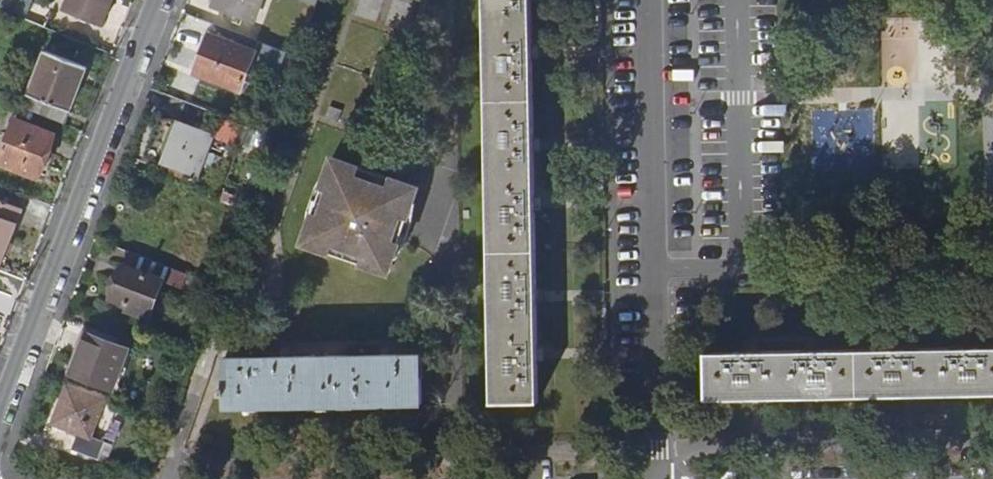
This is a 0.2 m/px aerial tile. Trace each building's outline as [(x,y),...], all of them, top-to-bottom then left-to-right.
[(22,18),(29,0),(1,0),(0,3),(0,9),(22,18)] [(64,9),(100,23),(109,0),(68,0),(64,9)] [(212,8),(251,23),(259,0),(215,0),(212,8)] [(490,400),(534,399),(534,354),(534,297),(533,204),(533,146),(532,52),(532,0),(486,0),(490,400)] [(918,16),(881,16),(881,85),(919,85),(918,16)] [(209,36),(195,71),(239,89),(253,53),(209,36)] [(21,107),(63,123),(86,68),(44,51),(21,107)] [(211,134),(170,119),(156,154),(162,157),(160,163),(195,176),(211,134)] [(54,137),(15,122),(0,163),(0,165),(38,180),(54,137)] [(382,268),(412,183),(334,154),(323,186),(327,188),(319,211),(315,209),(303,240),(382,268)] [(417,184),(412,183),(382,268),(386,270),(417,184)] [(22,209),(0,200),(0,266),(22,209)] [(187,274),(130,251),(110,300),(128,307),(126,311),(147,320),(163,282),(181,289),(187,274)] [(86,331),(70,373),(112,389),(128,348),(86,331)] [(420,399),(420,351),(377,351),(366,351),(365,343),(349,343),(349,352),(277,353),(266,353),(266,345),(253,345),(253,354),(225,354),(225,401),(420,399)] [(377,343),(365,343),(366,351),(377,351),(377,343)] [(277,345),(266,345),(266,353),(277,353),(277,345)] [(702,353),(703,401),(758,400),(808,399),(910,397),(958,397),(992,396),(992,349),(702,353)] [(104,399),(67,385),(53,422),(79,432),(73,449),(98,459),(104,442),(92,437),(104,399)]
